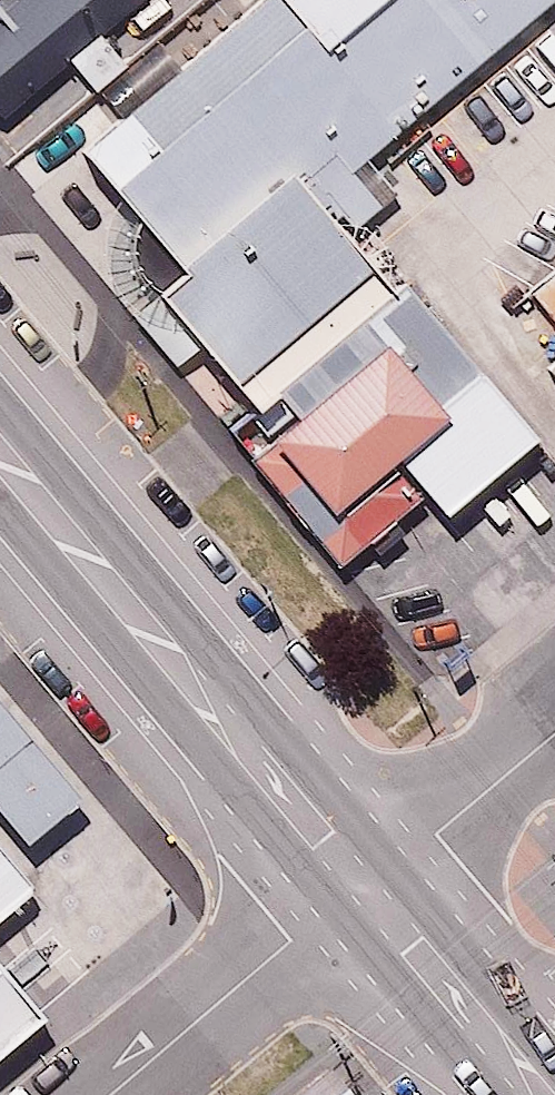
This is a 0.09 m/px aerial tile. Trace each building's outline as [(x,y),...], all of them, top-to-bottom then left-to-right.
[(0,17),(0,113),(138,0),(21,0),(0,17)] [(288,0),(246,0),(83,140),(178,261),(296,165),(351,231),(398,191),(363,151),(345,125),(319,35),(288,0)] [(345,125),(363,151),(538,0),(288,0),(319,35),(345,125)] [(296,165),(178,261),(155,280),(249,394),(390,278),(351,231),(296,165)] [(482,372),(403,277),(228,420),(337,553),(419,487),(388,449),(482,372)] [(0,684),(0,811),(21,835),(83,783),(0,684)] [(0,849),(0,964),(57,917),(0,849)] [(38,1010),(0,965),(0,1042),(38,1010)] [(329,1075),(305,1094),(346,1094),(329,1075)]
